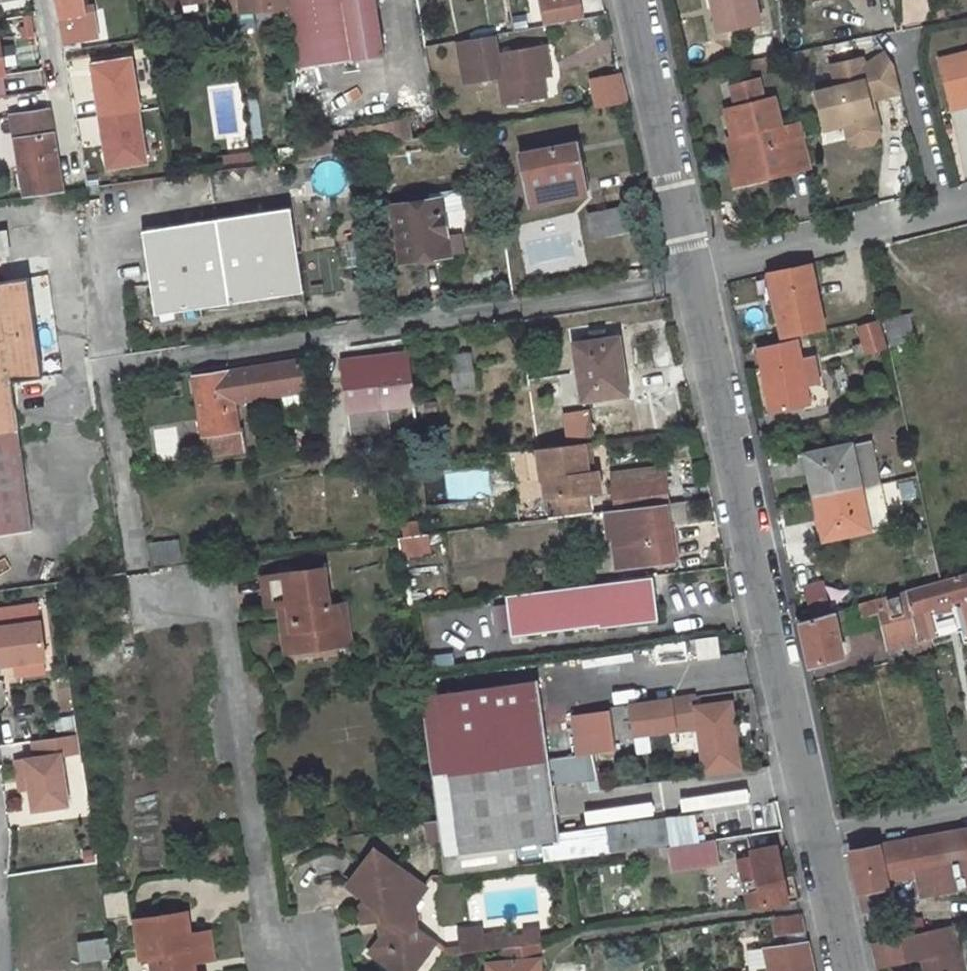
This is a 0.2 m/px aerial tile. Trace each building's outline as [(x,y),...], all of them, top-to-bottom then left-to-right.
[(59,22),(85,18),(82,0),(55,0),(59,22)] [(239,11),(248,10),(247,0),(237,0),(239,11)] [(248,10),(284,6),(284,0),(247,0),(248,10)] [(293,68),(373,56),(368,0),(287,0),(293,68)] [(582,18),(578,0),(539,0),(544,25),(582,18)] [(709,8),(714,7),(719,31),(761,23),(757,0),(708,0),(709,8)] [(59,22),(63,46),(98,40),(94,16),(85,18),(59,22)] [(18,25),(21,44),(37,41),(34,22),(18,25)] [(503,101),(544,94),(541,77),(535,46),(495,53),(491,35),(455,40),(462,81),(497,74),(503,101)] [(551,75),(545,44),(535,46),(541,77),(551,75)] [(868,100),(900,92),(893,65),(884,52),(867,65),(862,66),(861,60),(830,67),(835,89),(814,94),(823,131),(844,126),(857,122),(859,131),(874,140),(879,131),(875,111),(871,112),(868,100)] [(939,59),(951,108),(966,104),(966,52),(939,59)] [(107,166),(149,161),(136,55),(99,59),(105,104),(100,104),(107,166)] [(12,90),(43,86),(41,69),(10,73),(12,90)] [(625,101),(620,75),(590,79),(595,106),(625,101)] [(811,166),(802,130),(783,135),(774,97),(763,100),(758,79),(730,86),(736,107),(725,109),(729,124),(734,123),(737,136),(733,138),(728,139),(733,163),(745,159),(750,182),(811,166)] [(48,109),(11,114),(25,195),(62,190),(59,171),(48,109)] [(857,122),(844,126),(847,140),(859,147),(872,144),(874,140),(859,131),(857,122)] [(734,123),(729,124),(733,138),(737,136),(734,123)] [(575,141),(518,153),(529,204),(581,193),(576,169),(579,168),(575,141)] [(733,163),(729,164),(734,186),(750,182),(745,159),(733,163)] [(395,213),(403,272),(452,265),(445,221),(463,218),(460,198),(429,203),(429,208),(395,213)] [(637,200),(588,209),(592,233),(641,224),(637,200)] [(300,291),(288,207),(139,230),(154,314),(300,291)] [(347,265),(364,263),(362,241),(345,242),(347,265)] [(774,305),(781,337),(821,329),(808,263),(773,271),(780,304),(774,305)] [(780,304),(773,271),(763,273),(769,306),(774,305),(780,304)] [(12,383),(11,375),(41,371),(26,275),(0,279),(0,385),(12,383)] [(924,336),(920,318),(919,311),(906,314),(912,339),(924,336)] [(912,339),(906,314),(881,319),(886,345),(912,339)] [(877,321),(857,327),(861,342),(850,346),(854,357),(884,347),(877,321)] [(615,338),(572,345),(581,401),(628,393),(624,373),(621,373),(615,338)] [(810,403),(807,386),(818,384),(812,357),(808,358),(806,352),(800,353),(797,340),(756,347),(760,367),(753,368),(762,412),(810,403)] [(349,414),(414,405),(406,351),(340,361),(349,414)] [(474,351),(452,353),(455,395),(477,393),(474,351)] [(195,376),(207,456),(246,450),(242,425),(237,426),(233,401),(306,391),(302,361),(195,376)] [(0,385),(0,529),(34,524),(21,446),(12,383),(0,385)] [(807,386),(810,403),(812,410),(823,407),(818,384),(807,386)] [(593,440),(540,447),(549,517),(599,511),(596,490),(606,489),(603,468),(597,468),(593,440)] [(812,494),(856,484),(877,480),(872,457),(869,440),(804,453),(812,494)] [(872,457),(877,480),(892,477),(888,454),(872,457)] [(474,471),(442,473),(443,501),(475,499),(474,471)] [(897,503),(892,477),(877,480),(881,505),(897,503)] [(821,535),(865,526),(885,523),(881,505),(877,480),(856,484),(812,494),(821,535)] [(670,502),(668,484),(639,487),(638,483),(622,485),(625,508),(670,502)] [(670,502),(625,508),(603,511),(607,537),(611,536),(616,567),(672,559),(668,536),(667,523),(672,523),(672,525),(685,524),(682,501),(670,502)] [(176,540),(145,544),(148,563),(180,559),(176,540)] [(263,603),(278,601),(286,600),(288,619),(281,619),(285,653),(335,646),(332,624),(340,622),(337,603),(330,603),(325,567),(259,574),(263,603)] [(937,580),(905,589),(916,640),(928,637),(922,608),(966,596),(966,572),(937,580)] [(594,630),(654,622),(648,576),(501,595),(507,637),(594,626),(594,630)] [(919,653),(916,640),(905,589),(859,602),(862,614),(880,609),(888,648),(904,644),(907,656),(919,653)] [(286,600),(278,601),(281,619),(288,619),(286,600)] [(350,644),(345,602),(337,603),(340,622),(332,624),(335,646),(350,644)] [(799,619),(809,665),(844,656),(833,609),(799,619)] [(43,657),(38,620),(0,625),(0,663),(43,657)] [(693,658),(713,656),(710,637),(683,641),(684,650),(692,650),(693,658)] [(888,648),(891,661),(907,656),(904,644),(888,648)] [(418,696),(429,779),(547,761),(536,680),(418,696)] [(698,704),(696,695),(631,706),(636,736),(701,725),(708,769),(744,763),(732,698),(698,704)] [(80,752),(77,733),(32,739),(35,756),(25,758),(29,787),(32,809),(66,804),(60,754),(80,752)] [(29,787),(25,758),(20,759),(24,788),(29,787)] [(547,761),(429,779),(440,854),(558,839),(547,761)] [(865,916),(881,907),(878,887),(888,885),(887,880),(916,875),(921,874),(922,874),(926,896),(966,888),(966,828),(850,850),(865,916)] [(719,859),(715,837),(667,843),(671,865),(719,859)] [(775,846),(753,849),(754,853),(739,855),(747,906),(797,899),(792,875),(782,876),(775,846)] [(368,951),(395,970),(412,970),(432,941),(414,928),(411,905),(423,886),(372,848),(346,885),(354,892),(380,913),(381,920),(382,930),(368,951)] [(916,875),(920,897),(926,896),(922,874),(916,875)] [(381,920),(380,913),(354,892),(358,923),(381,920)] [(187,928),(185,908),(135,915),(139,953),(150,951),(152,970),(193,970),(191,961),(187,928)] [(803,930),(800,912),(773,916),(776,932),(803,930)] [(485,924),(461,925),(463,950),(487,948),(485,924)] [(961,970),(951,925),(910,934),(895,937),(873,942),(878,964),(921,955),(928,953),(932,970),(960,970),(961,970)] [(210,926),(187,928),(191,961),(214,959),(210,926)] [(893,929),(895,937),(910,934),(909,926),(893,929)] [(79,938),(81,961),(112,958),(110,936),(79,938)] [(806,940),(755,947),(757,967),(770,965),(771,970),(813,970),(806,940)] [(537,960),(541,960),(540,943),(511,945),(512,961),(492,962),(493,970),(538,970),(537,960)] [(928,953),(921,955),(924,970),(932,970),(928,953)]
